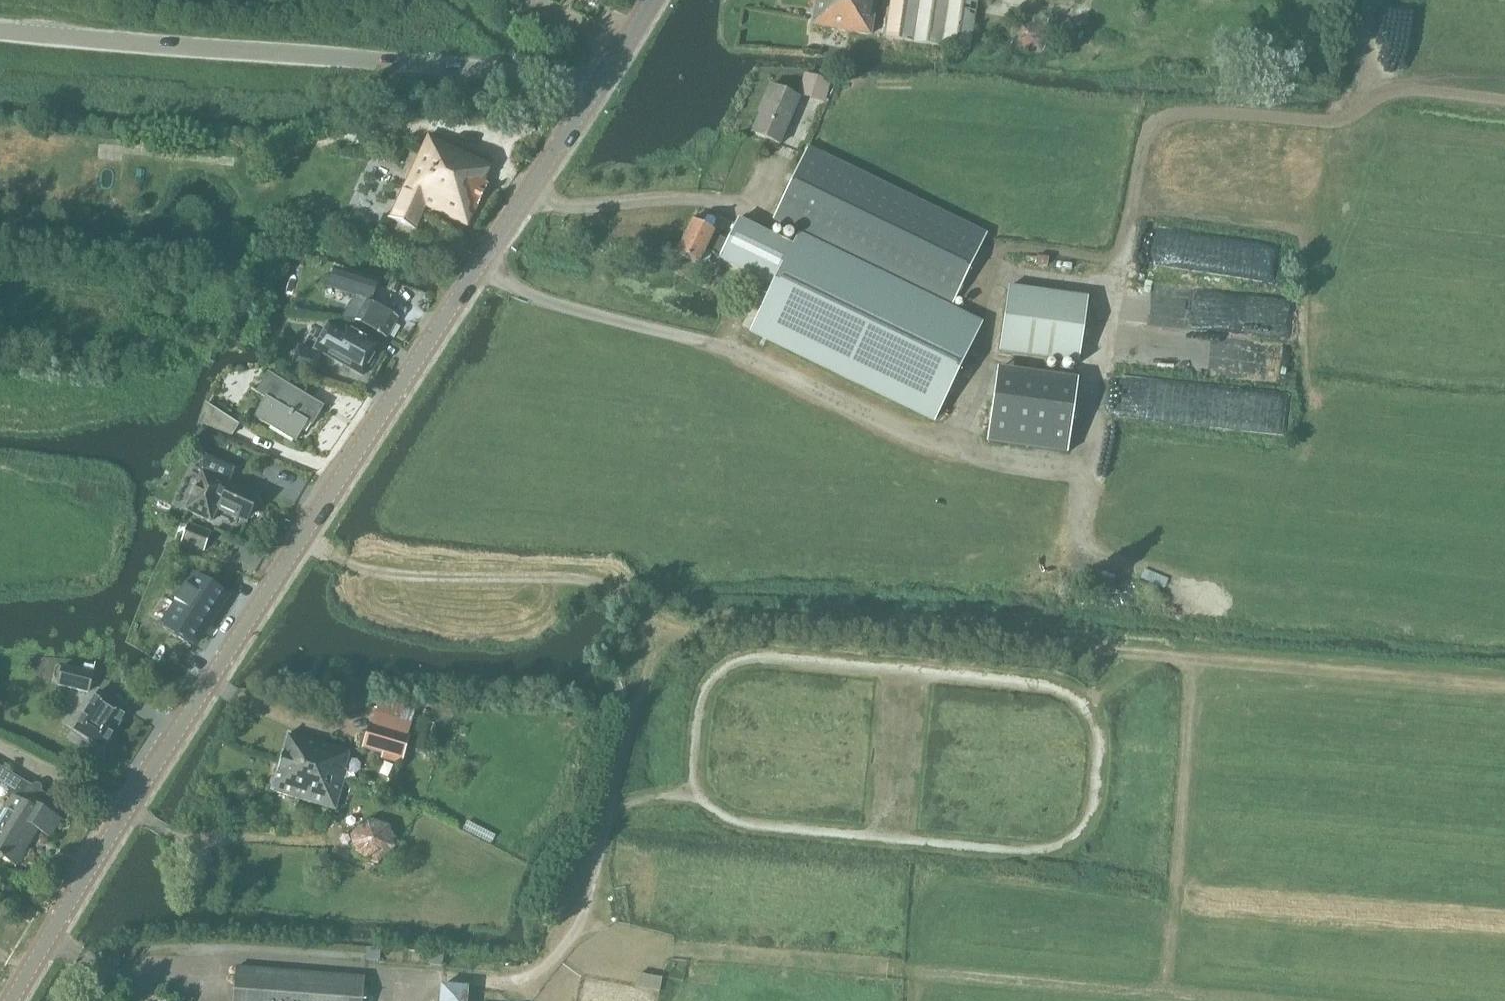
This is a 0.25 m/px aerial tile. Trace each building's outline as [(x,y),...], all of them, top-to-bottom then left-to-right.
[(875,36),(880,0),(816,0),(811,26),(875,36)] [(885,38),(970,51),(978,0),(890,0),(885,38)] [(1043,50),(1045,21),(1013,19),(1011,48),(1043,50)] [(808,75),(802,96),(826,102),(833,82),(808,75)] [(780,145),(799,99),(770,86),(761,107),(763,108),(752,133),(780,145)] [(468,228),(488,184),(485,183),(493,167),(428,136),(389,218),(415,231),(426,208),(468,228)] [(952,307),(987,234),(808,147),(773,220),(952,307)] [(794,246),(739,220),(728,242),(713,235),(714,233),(692,222),(677,254),(699,265),(709,245),(723,252),(719,260),(764,282),(759,292),(769,297),(752,331),(936,420),(981,327),(798,238),(794,246)] [(327,288),(345,295),(354,297),(361,278),(334,269),(327,288)] [(1009,287),(1000,352),(1083,364),(1092,299),(1009,287)] [(366,301),(355,321),(387,339),(398,319),(366,301)] [(316,348),(335,359),(334,361),(343,366),(344,365),(363,375),(366,369),(371,368),(376,358),(375,354),(378,349),(379,347),(348,328),(344,333),(330,325),(316,348)] [(298,348),(291,369),(314,378),(320,357),(311,354),(311,352),(298,348)] [(1000,365),(988,440),(1075,453),(1084,397),(1076,396),(1079,377),(1000,365)] [(312,426),(322,410),(269,378),(259,395),(266,399),(255,418),(295,442),(307,423),(312,426)] [(200,424),(202,425),(232,436),(238,425),(207,405),(200,424)] [(248,519),(249,519),(252,519),(256,511),(254,508),(253,508),(258,498),(229,484),(235,469),(206,456),(198,472),(202,474),(197,486),(195,485),(190,496),(192,497),(185,510),(211,522),(218,508),(247,521),(248,519)] [(204,551),(212,532),(189,524),(182,543),(204,551)] [(196,575),(163,627),(194,647),(203,632),(208,624),(227,594),(196,575)] [(88,693),(93,674),(63,666),(58,686),(88,693)] [(74,731),(103,749),(128,711),(99,693),(74,731)] [(364,748),(383,754),(381,760),(401,765),(410,736),(407,736),(410,723),(376,713),(372,728),(370,727),(364,748)] [(288,734),(280,763),(343,782),(347,771),(344,770),(350,753),(290,735),(288,734)] [(335,810),(343,782),(280,763),(271,792),(273,792),(335,810)] [(10,803),(4,811),(8,814),(0,828),(0,856),(15,865),(24,849),(20,847),(33,827),(49,837),(59,820),(46,813),(52,802),(0,770),(0,801),(1,801),(3,801),(5,801),(6,801),(10,803)] [(385,824),(363,817),(346,833),(351,855),(373,863),(391,846),(385,824)] [(364,978),(236,968),(234,1000),(362,1000),(364,978)] [(641,972),(638,984),(663,990),(666,978),(641,972)] [(467,989),(441,988),(440,1000),(466,1000),(467,989)]
